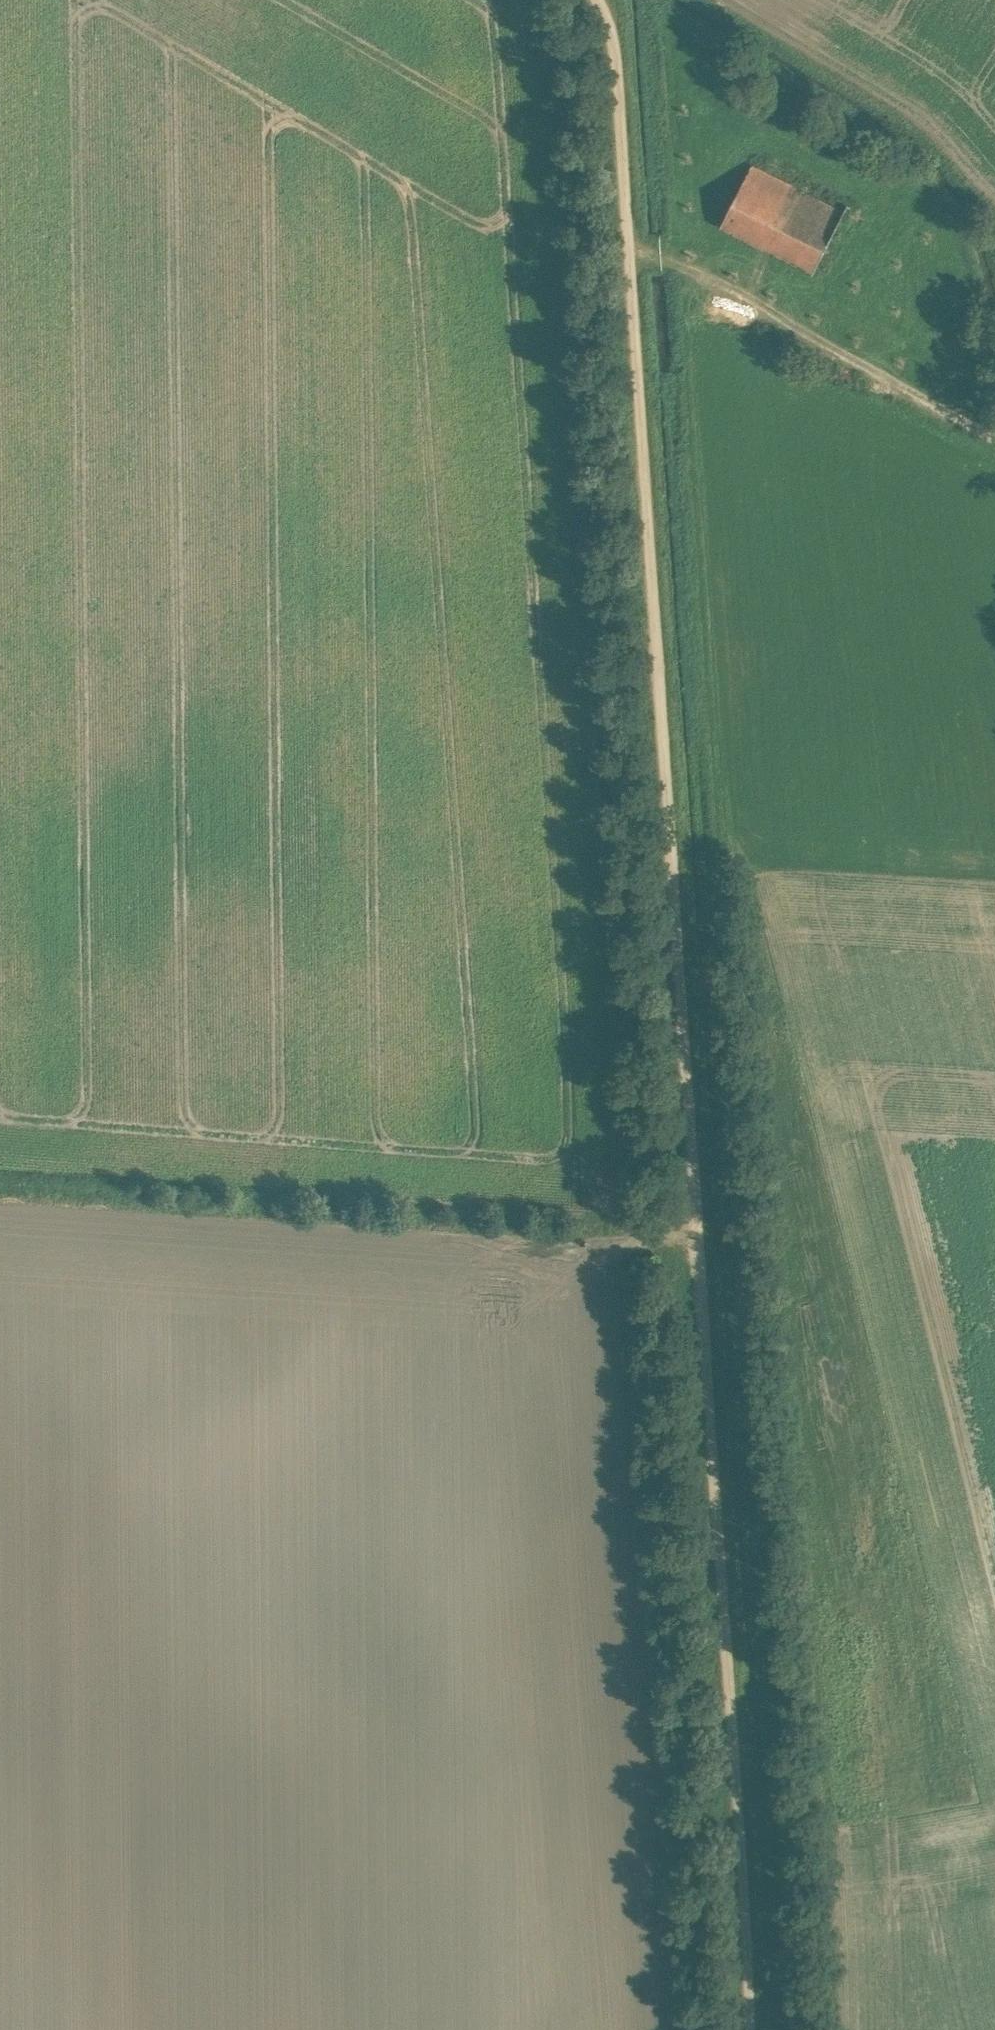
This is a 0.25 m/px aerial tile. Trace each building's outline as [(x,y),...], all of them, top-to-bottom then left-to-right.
[(845,211),(753,164),(723,224),(815,270),(845,211)]
